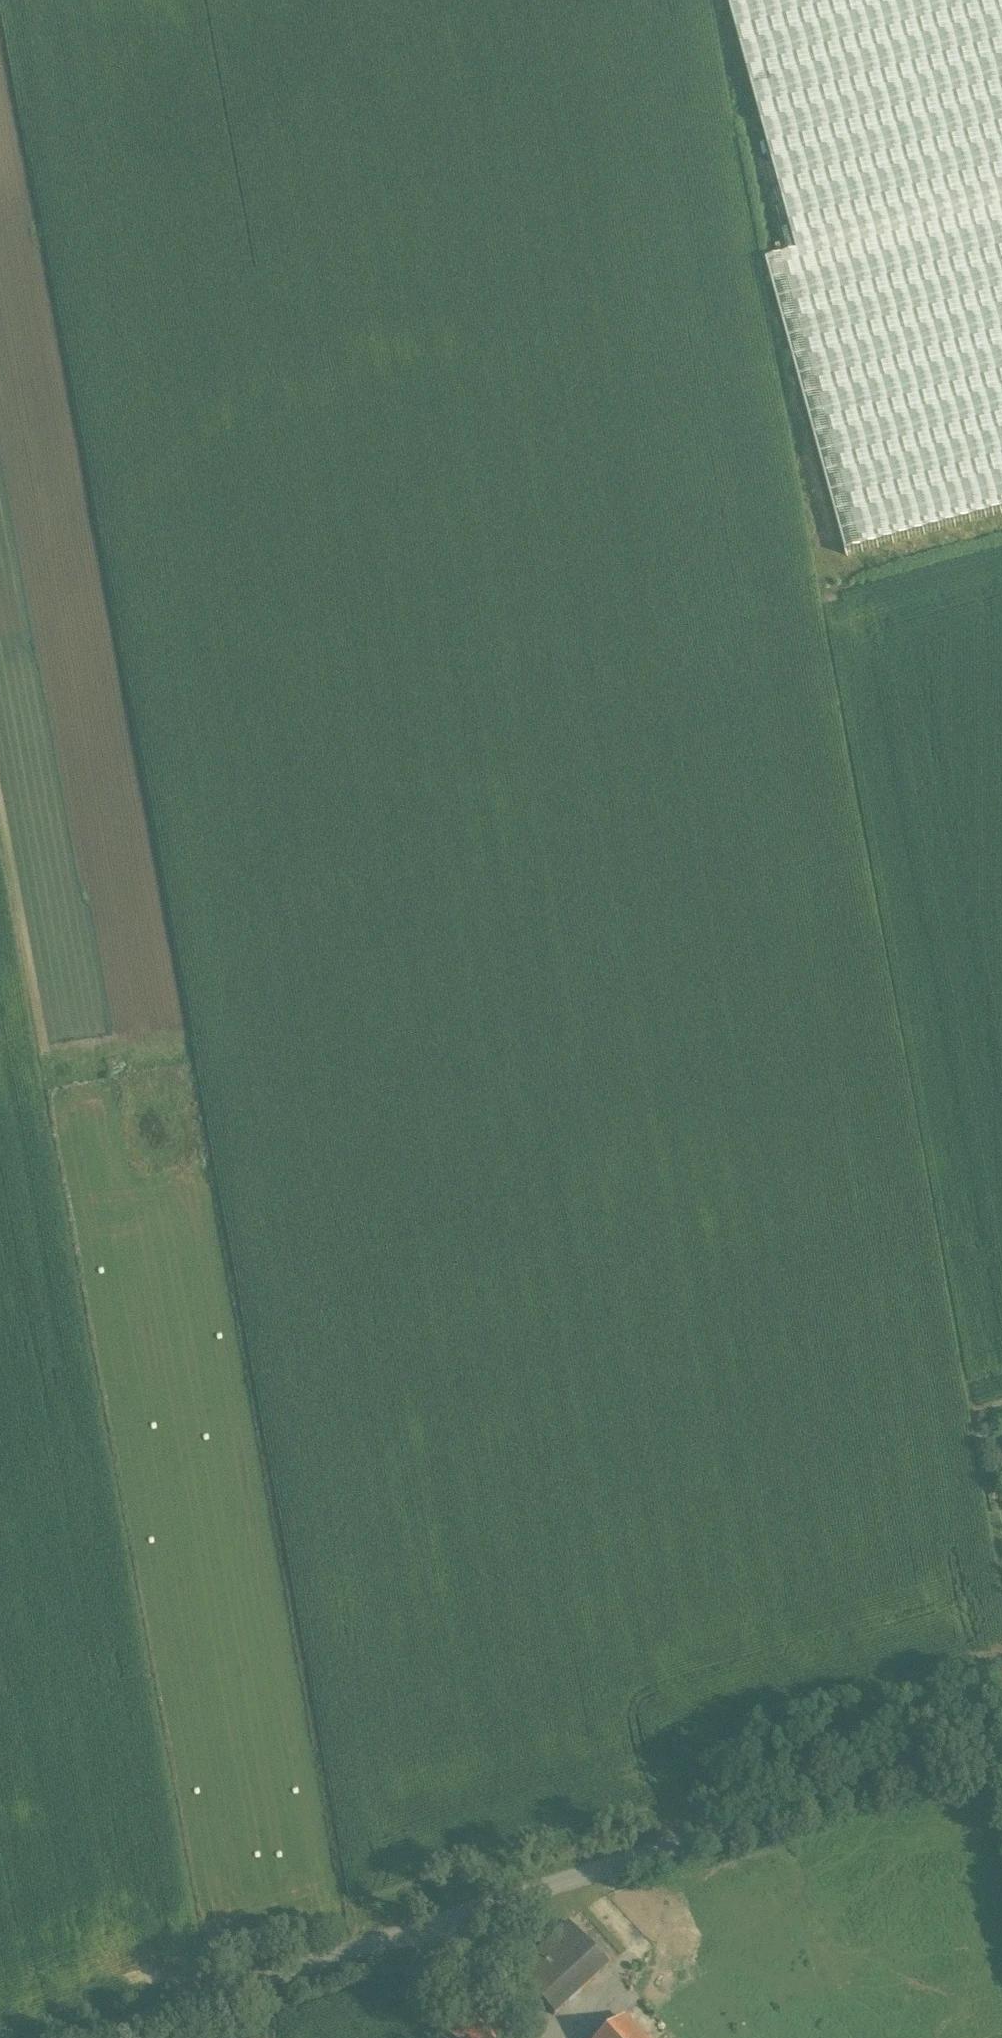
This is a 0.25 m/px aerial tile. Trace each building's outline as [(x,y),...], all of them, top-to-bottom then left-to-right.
[(796,253),(766,261),(845,552),(1001,510),(1001,0),(727,0),(796,253)] [(568,1918),(513,1967),(552,2011),(607,1962),(568,1918)] [(475,1998),(446,2027),(457,2037),(514,2037),(475,1998)] [(623,2018),(600,2037),(641,2037),(623,2018)]
